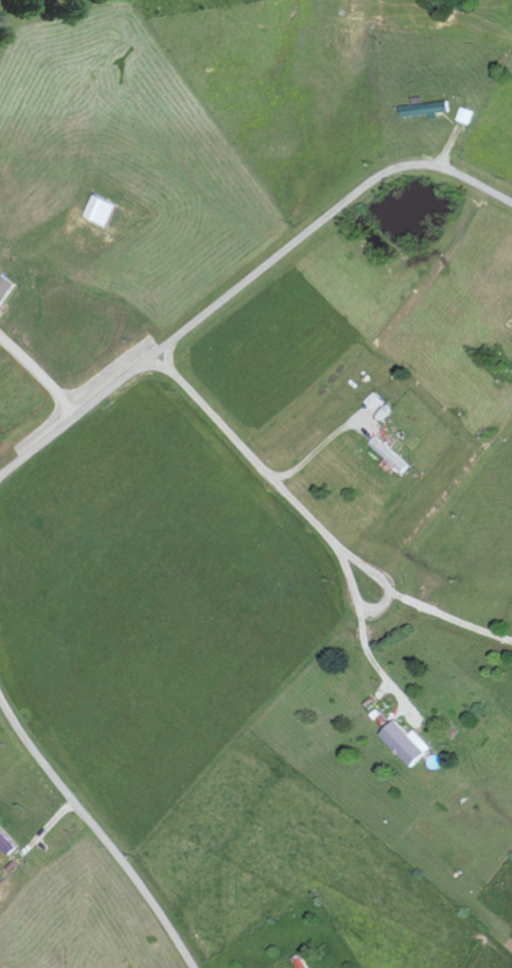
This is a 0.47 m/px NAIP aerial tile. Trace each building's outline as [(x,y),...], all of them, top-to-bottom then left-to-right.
[(451,111),(450,102),(402,106),(404,118),(439,115),(439,112),(451,111)] [(470,125),(475,111),(463,107),(458,120),(470,125)] [(19,286),(5,273),(0,279),(0,309),(19,286)] [(410,467),(377,436),(370,444),(403,474),(410,467)] [(412,768),(433,748),(416,730),(411,735),(397,721),(382,735),(412,768)] [(0,830),(0,845),(11,856),(18,849),(0,830)] [(300,967),(308,967),(304,959),(297,962),(300,967)]
